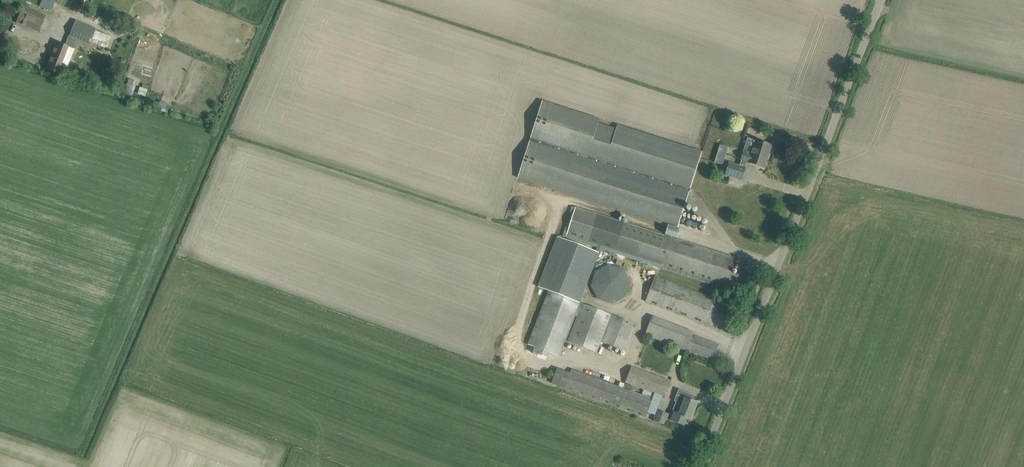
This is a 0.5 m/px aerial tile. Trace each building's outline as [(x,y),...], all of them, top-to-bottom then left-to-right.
[(40,7),(50,11),(54,0),(43,0),(40,7)] [(19,17),(17,22),(39,32),(43,22),(46,16),(44,15),(29,9),(24,7),(22,12),(21,12),(19,17)] [(76,21),(70,36),(79,40),(90,44),(91,42),(106,48),(110,37),(96,31),(96,29),(76,21)] [(51,60),(47,70),(54,72),(54,73),(55,74),(55,75),(63,78),(64,75),(67,68),(64,64),(62,63),(67,50),(68,47),(65,46),(57,43),(51,60)] [(616,129),(599,123),(600,119),(543,101),(531,138),(534,139),(533,142),(530,141),(519,178),(668,226),(678,229),(689,192),(687,191),(688,188),(690,189),(702,152),(617,125),(616,129)] [(742,160),(747,162),(749,162),(748,163),(765,168),(772,146),(756,140),(755,141),(748,139),(746,147),(753,149),(751,155),(743,152),(741,160),(742,160)] [(745,167),(747,162),(742,160),(740,166),(729,162),(725,175),(741,180),(746,168),(745,167)] [(669,237),(571,206),(562,235),(596,246),(595,251),(599,252),(601,248),(660,268),(669,237)] [(538,286),(548,290),(580,303),(599,252),(595,251),(557,236),(538,286)] [(669,237),(660,268),(726,289),(736,258),(669,237)] [(591,286),(598,299),(613,304),(626,297),(631,282),(623,269),(609,264),(595,271),(591,286)] [(654,276),(645,300),(724,331),(734,307),(654,276)] [(578,309),(580,303),(548,290),(527,344),(560,357),(578,309)] [(605,312),(580,303),(578,309),(580,310),(568,341),(591,350),(605,312)] [(654,311),(645,334),(713,360),(719,345),(692,335),(696,327),(654,311)] [(551,383),(564,388),(645,417),(647,413),(653,415),(655,407),(650,405),(654,393),(665,397),(671,381),(632,366),(626,382),(644,389),(642,394),(571,369),(570,372),(557,368),(551,383)] [(691,420),(697,403),(692,401),(694,396),(679,390),(674,401),(676,402),(672,411),(675,412),(671,421),(684,425),(687,418),(691,420)] [(653,420),(665,425),(669,414),(657,410),(653,420)]
